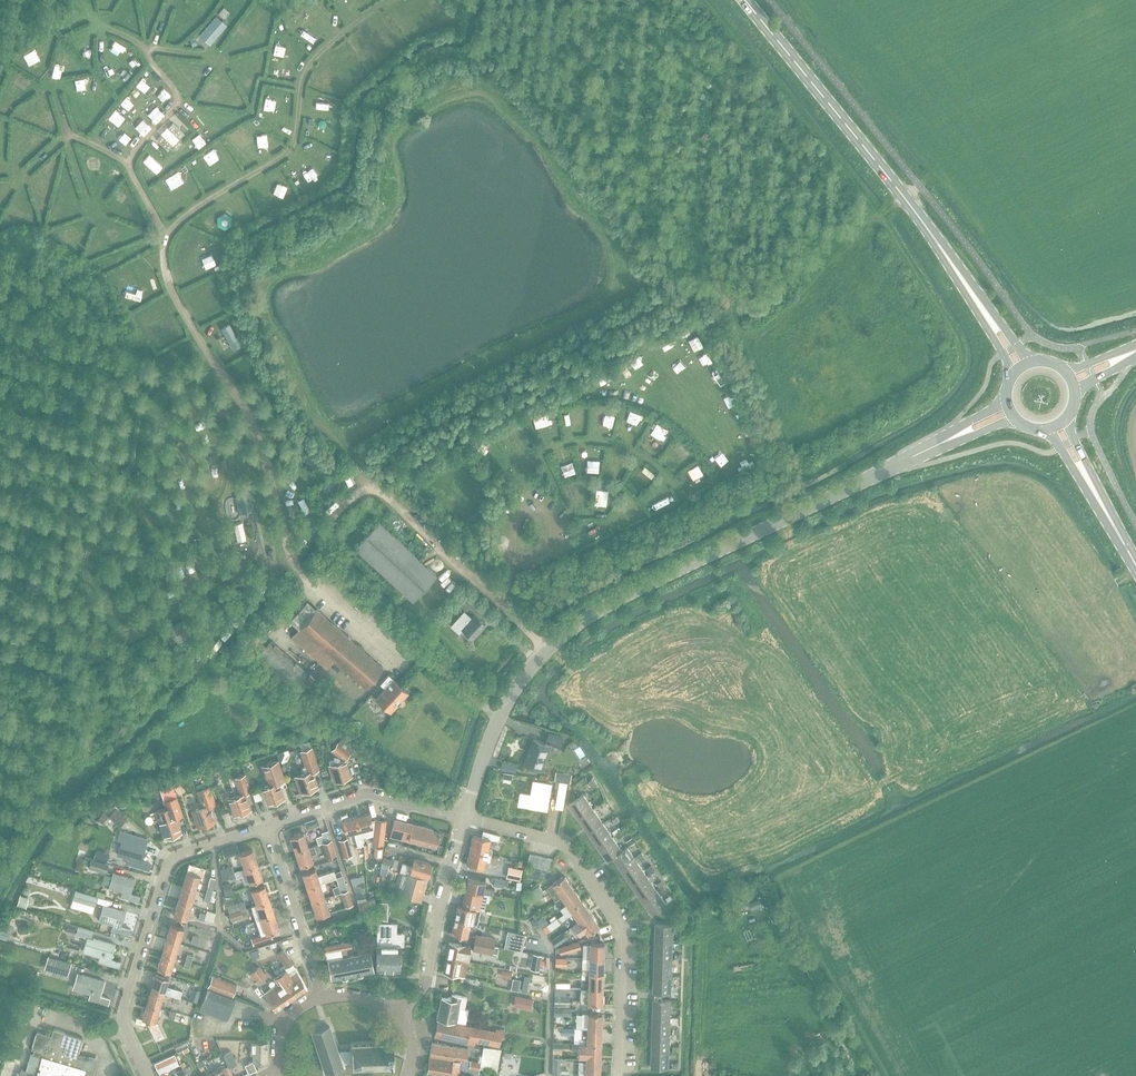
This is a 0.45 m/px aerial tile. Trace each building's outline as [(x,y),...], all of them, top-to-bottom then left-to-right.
[(292,14),(301,25),(310,17),(301,6),(292,14)] [(401,13),(408,22),(416,15),(410,7),(401,13)] [(256,39),(268,35),(265,24),(253,27),(256,39)] [(350,63),(343,71),(352,79),(359,71),(350,63)] [(89,69),(75,71),(76,78),(90,76),(89,69)] [(184,133),(172,122),(156,139),(167,150),(172,145),(176,148),(182,142),(178,139),(184,133)] [(224,229),(231,225),(231,217),(224,213),(216,217),(217,226),(224,229)] [(236,341),(244,336),(232,314),(224,319),(236,341)] [(713,336),(701,341),(706,353),(718,348),(713,336)] [(601,410),(612,410),(613,397),(601,396),(601,410)] [(634,401),(629,412),(641,417),(646,406),(634,401)] [(554,424),(548,408),(538,412),(544,428),(554,424)] [(482,453),(487,445),(482,442),(477,449),(482,453)] [(603,464),(604,451),(592,450),(591,463),(603,464)] [(610,462),(622,463),(623,452),(611,451),(610,462)] [(578,453),(566,458),(570,469),(582,465),(578,453)] [(570,485),(576,494),(586,487),(579,478),(570,485)] [(478,484),(475,489),(483,495),(487,490),(478,484)] [(625,489),(619,502),(628,506),(633,492),(625,489)] [(424,511),(426,505),(415,501),(413,507),(424,511)] [(354,547),(412,600),(436,574),(378,521),(354,547)] [(458,596),(471,608),(477,602),(464,589),(458,596)] [(365,687),(382,667),(307,600),(290,620),(298,628),(291,637),(327,668),(334,660),(365,687)] [(474,614),(471,618),(464,611),(451,625),(459,632),(462,629),(473,639),(486,625),(474,614)] [(240,652),(244,656),(262,635),(259,632),(240,652)] [(254,658),(292,690),(308,671),(270,639),(254,658)] [(303,682),(310,688),(317,681),(309,674),(303,682)] [(376,698),(391,711),(408,692),(388,674),(381,683),(385,687),(376,698)] [(552,743),(560,747),(564,738),(550,733),(546,743),(534,739),(525,764),(541,770),(552,743)] [(278,743),(283,753),(293,748),(289,738),(278,743)] [(295,776),(300,793),(318,787),(313,771),(318,769),(309,740),(299,744),(301,751),(300,751),(305,766),(302,767),(304,773),(295,776)] [(332,750),(344,760),(350,753),(338,742),(332,750)] [(346,760),(341,761),(340,759),(339,758),(337,757),(336,757),(335,757),(333,757),(334,759),(328,760),(330,765),(329,765),(334,781),(351,776),(350,773),(353,772),(352,766),(349,767),(346,760)] [(278,760),(262,766),(268,785),(261,787),(266,804),(285,797),(283,787),(287,786),(278,760)] [(501,770),(516,772),(517,764),(502,761),(501,770)] [(555,780),(570,782),(571,774),(556,772),(555,780)] [(182,786),(188,782),(182,774),(177,778),(182,786)] [(228,799),(233,815),(251,809),(245,793),(251,791),(245,774),(235,778),(240,794),(228,799)] [(589,782),(593,787),(598,784),(593,776),(591,777),(593,779),(589,782)] [(530,806),(547,809),(551,784),(534,781),(530,806)] [(556,807),(563,809),(567,783),(560,782),(556,807)] [(166,809),(157,812),(160,821),(159,822),(164,838),(181,832),(176,817),(182,815),(176,797),(172,785),(160,789),(164,801),(166,809)] [(198,827),(215,821),(210,805),(216,803),(210,786),(197,791),(202,807),(191,811),(191,812),(187,813),(190,822),(195,820),(198,827)] [(578,818),(593,808),(583,794),(568,804),(578,818)] [(587,832),(602,822),(593,808),(578,818),(587,832)] [(110,816),(120,825),(126,819),(116,810),(110,816)] [(355,816),(359,830),(372,827),(368,813),(355,816)] [(363,845),(361,837),(359,830),(355,816),(342,820),(346,834),(353,832),(355,838),(358,846),(363,845)] [(394,819),(390,834),(436,846),(439,833),(431,831),(432,829),(394,819)] [(597,846),(612,836),(602,822),(587,832),(597,846)] [(318,843),(331,839),(327,829),(320,832),(322,835),(316,837),(318,843)] [(122,840),(118,854),(131,858),(129,863),(148,869),(150,863),(140,860),(145,846),(147,839),(133,835),(121,831),(118,839),(122,840)] [(373,845),(378,860),(380,859),(382,843),(378,831),(370,833),(374,845),(373,845)] [(470,850),(491,854),(492,850),(488,849),(490,839),(498,841),(500,835),(483,831),(481,837),(473,835),(470,850)] [(303,832),(290,837),(295,851),(308,847),(303,832)] [(607,861),(612,857),(622,850),(612,836),(597,846),(607,861)] [(338,840),(343,857),(352,854),(347,838),(338,840)] [(336,855),(331,840),(322,843),(327,858),(336,855)] [(234,854),(242,852),(239,842),(231,844),(234,854)] [(308,847),(295,851),(300,866),(313,862),(310,855),(316,853),(314,845),(308,847)] [(494,861),(506,863),(508,848),(497,846),(494,861)] [(80,847),(78,860),(86,861),(88,849),(80,847)] [(622,871),(636,861),(627,847),(622,850),(612,857),(622,871)] [(399,859),(401,852),(388,848),(383,864),(390,866),(393,857),(399,859)] [(244,868),(257,864),(252,849),(239,853),(244,868)] [(489,861),(491,854),(470,850),(466,864),(484,868),(485,860),(489,861)] [(428,859),(429,852),(419,851),(418,858),(428,859)] [(533,867),(535,855),(530,854),(527,865),(533,867)] [(538,868),(541,857),(535,855),(533,867),(538,868)] [(544,870),(547,858),(541,857),(538,868),(544,870)] [(547,858),(544,870),(550,871),(553,859),(547,858)] [(407,897),(418,860),(414,859),(412,866),(402,863),(393,893),(407,897)] [(89,868),(105,873),(108,865),(91,860),(89,868)] [(418,860),(407,897),(420,901),(431,863),(418,860)] [(632,885),(646,875),(636,861),(622,871),(632,885)] [(182,886),(195,890),(196,886),(200,888),(201,883),(197,882),(200,875),(203,876),(205,868),(189,863),(182,886)] [(257,864),(244,868),(249,883),(262,879),(257,864)] [(228,874),(234,872),(232,865),(226,867),(228,874)] [(509,867),(507,877),(519,880),(521,870),(509,867)] [(526,876),(538,879),(541,870),(528,867),(526,876)] [(320,883),(336,878),(334,870),(317,875),(315,868),(302,872),(307,887),(320,883)] [(113,872),(108,887),(122,892),(121,897),(138,902),(140,896),(131,893),(135,878),(113,872)] [(234,872),(228,874),(230,880),(236,878),(234,872)] [(358,889),(369,888),(367,874),(356,875),(358,889)] [(555,901),(573,888),(564,875),(552,884),(546,888),(555,901)] [(641,899),(656,889),(646,875),(632,885),(641,899)] [(205,893),(214,896),(215,891),(212,890),(213,888),(215,878),(210,877),(205,893)] [(465,890),(483,893),(483,892),(492,894),(494,888),(484,886),(485,881),(468,877),(465,890)] [(493,886),(503,888),(504,879),(494,878),(493,886)] [(224,894),(233,892),(230,881),(221,884),(224,894)] [(324,898),(320,883),(307,887),(312,902),(324,898)] [(256,904),(269,900),(264,885),(251,889),(256,904)] [(332,887),(334,894),(341,892),(338,885),(332,887)] [(530,891),(535,899),(544,892),(539,885),(530,891)] [(26,886),(24,897),(32,898),(33,887),(26,886)] [(190,905),(195,890),(182,886),(178,901),(190,905)] [(564,913),(581,901),(573,888),(555,901),(561,897),(567,905),(561,909),(564,913)] [(656,889),(641,899),(651,913),(666,903),(656,889)] [(73,899),(94,905),(97,897),(75,890),(73,899)] [(339,892),(344,908),(352,905),(347,890),(339,892)] [(479,909),(483,893),(465,890),(462,905),(473,908),(473,907),(479,909)] [(213,897),(214,896),(205,893),(203,899),(209,901),(211,896),(213,897)] [(360,911),(377,905),(374,897),(358,903),(357,903),(360,911)] [(324,898),(312,902),(317,916),(329,912),(324,898)] [(758,899),(748,904),(751,910),(761,905),(758,899)] [(261,918),(274,914),(269,900),(256,904),(251,906),(255,920),(261,918)] [(186,919),(190,905),(178,901),(173,915),(186,919)] [(228,913),(246,907),(243,901),(227,907),(229,913),(228,913)] [(578,921),(590,913),(581,901),(564,913),(566,917),(572,913),(578,921)] [(103,905),(98,920),(115,925),(113,930),(129,934),(130,928),(121,926),(125,911),(103,905)] [(473,908),(462,905),(458,905),(454,918),(473,923),(481,924),(482,920),(475,918),(475,923),(470,922),(473,908)] [(246,907),(228,913),(231,920),(242,916),(240,909),(246,907)] [(213,923),(216,914),(206,912),(205,914),(199,912),(197,918),(213,923)] [(573,925),(569,928),(575,937),(579,934),(584,930),(587,934),(599,926),(590,913),(578,921),(573,925)] [(261,918),(255,920),(260,935),(266,933),(270,932),(279,929),(274,914),(261,918)] [(472,929),(473,923),(454,918),(451,933),(467,937),(468,928),(472,929)] [(547,925),(551,930),(560,923),(556,918),(547,925)] [(395,923),(376,923),(376,969),(400,970),(400,944),(402,944),(402,933),(395,933),(395,923)] [(166,939),(179,943),(184,928),(171,924),(166,939)] [(655,941),(673,942),(673,925),(655,924),(655,941)] [(78,926),(75,934),(87,937),(83,951),(99,956),(98,960),(118,967),(120,961),(110,958),(114,944),(93,938),(91,937),(93,931),(78,926)] [(272,938),(270,932),(266,933),(260,935),(258,935),(260,942),(272,938)] [(563,932),(551,940),(555,946),(568,938),(563,932)] [(474,942),(494,945),(495,938),(475,934),(474,942)] [(196,944),(206,947),(208,940),(192,935),(190,941),(196,943),(196,944)] [(175,958),(179,943),(166,939),(161,953),(175,958)] [(352,974),(349,956),(343,957),(341,949),(351,947),(350,941),(323,947),(325,961),(328,960),(332,978),(342,976),(342,977),(348,976),(348,975),(352,974)] [(564,946),(558,947),(559,953),(565,952),(580,948),(579,941),(564,946)] [(672,959),(673,942),(655,941),(654,958),(672,959)] [(461,960),(467,961),(470,947),(466,947),(466,946),(449,942),(447,957),(461,960)] [(492,953),(494,945),(474,942),(472,950),(492,953)] [(582,944),(582,958),(603,959),(604,943),(590,943),(590,944),(582,944)] [(287,983),(295,996),(307,988),(295,968),(283,950),(277,954),(286,967),(284,968),(285,970),(292,980),(287,983)] [(349,956),(352,974),(357,973),(357,974),(362,973),(362,972),(373,970),(369,952),(349,956)] [(170,972),(175,958),(161,953),(157,968),(170,972)] [(447,957),(444,972),(458,975),(462,976),(461,981),(478,984),(479,980),(464,977),(467,961),(461,960),(447,957)] [(555,965),(566,965),(567,958),(556,957),(555,965)] [(582,958),(582,973),(589,973),(603,974),(603,959),(582,958)] [(672,975),(672,959),(654,958),(654,975),(672,975)] [(57,960),(53,971),(67,975),(68,972),(70,964),(57,960)] [(250,972),(258,982),(266,976),(258,966),(250,972)] [(500,976),(510,978),(511,971),(502,969),(500,976)] [(275,1010),(295,996),(287,983),(292,980),(285,970),(276,976),(280,982),(263,993),(275,1010)] [(580,985),(580,988),(602,989),(603,974),(589,973),(588,985),(580,985)] [(174,996),(180,998),(182,991),(166,986),(168,978),(155,974),(151,989),(164,993),(174,996)] [(207,987),(232,996),(237,984),(212,974),(207,987)] [(82,975),(78,990),(94,995),(93,1000),(108,1004),(109,998),(100,995),(104,982),(82,975)] [(671,993),(672,975),(654,975),(653,992),(655,992),(662,992),(671,993)] [(520,989),(528,990),(530,980),(522,979),(520,989)] [(542,986),(533,988),(534,994),(543,993),(542,986)] [(566,988),(563,988),(555,987),(554,1006),(570,1006),(570,996),(565,996),(566,988)] [(189,999),(197,1002),(200,990),(192,988),(189,999)] [(602,1005),(602,989),(580,988),(580,1004),(588,1004),(602,1005)] [(160,1008),(164,993),(151,989),(146,1004),(160,1008)] [(200,1009),(227,1019),(234,999),(208,989),(200,1009)] [(653,1000),(653,1017),(671,1017),(671,1000),(662,1000),(662,992),(655,992),(654,1000),(653,1000)] [(437,1017),(437,1018),(461,1024),(465,1024),(468,1010),(464,1009),(467,997),(452,994),(451,999),(441,997),(437,1017)] [(178,1004),(180,998),(174,996),(172,1003),(178,1004)] [(532,999),(522,997),(520,1006),(530,1008),(532,999)] [(146,1004),(142,1018),(150,1021),(149,1024),(156,1040),(164,1036),(158,1023),(155,1022),(160,1008),(146,1004)] [(553,1015),(571,1016),(571,1008),(553,1007),(553,1015)] [(167,1017),(173,1019),(175,1012),(169,1010),(167,1017)] [(587,1028),(601,1029),(602,1013),(587,1013),(582,1013),(582,1026),(587,1026),(587,1028)] [(670,1034),(671,1017),(652,1017),(652,1033),(670,1034)] [(495,1031),(461,1024),(437,1018),(434,1036),(474,1044),(475,1041),(499,1046),(500,1038),(502,1039),(504,1030),(495,1028),(495,1031)] [(351,1050),(338,1050),(330,1026),(311,1032),(325,1074),(343,1068),(341,1061),(351,1061),(352,1067),(393,1064),(392,1040),(351,1042),(351,1050)] [(601,1044),(601,1029),(587,1028),(586,1039),(580,1038),(580,1043),(601,1044)] [(82,1038),(53,1029),(51,1035),(36,1031),(31,1049),(33,1050),(32,1054),(31,1054),(26,1070),(20,1068),(18,1075),(90,1075),(95,1060),(78,1055),(77,1056),(82,1038)] [(180,1043),(193,1037),(190,1031),(177,1036),(180,1043)] [(670,1046),(670,1034),(652,1033),(652,1050),(669,1051),(669,1050),(678,1051),(679,1046),(670,1046)] [(176,1046),(178,1052),(189,1046),(186,1040),(176,1046)] [(258,1060),(267,1061),(267,1041),(251,1040),(250,1054),(252,1054),(252,1060),(245,1064),(248,1073),(256,1069),(255,1065),(258,1063),(258,1060)] [(453,1057),(466,1060),(468,1049),(432,1042),(429,1054),(453,1058),(453,1057)] [(601,1044),(580,1043),(579,1043),(578,1056),(586,1057),(586,1059),(600,1059),(601,1044)] [(480,1062),(479,1068),(496,1071),(500,1049),(482,1046),(479,1062),(480,1062)] [(220,1049),(211,1052),(215,1063),(224,1060),(220,1049)] [(669,1068),(669,1051),(652,1050),(651,1067),(669,1068)] [(222,1055),(229,1067),(237,1063),(231,1051),(222,1055)] [(154,1062),(158,1073),(179,1065),(174,1054),(154,1062)] [(195,1062),(193,1056),(189,1057),(187,1054),(178,1058),(182,1068),(195,1062)] [(445,1075),(459,1075),(461,1061),(429,1057),(426,1073),(445,1075)] [(196,1062),(199,1067),(205,1064),(202,1058),(196,1062)] [(600,1075),(600,1059),(586,1059),(586,1061),(578,1061),(578,1074),(585,1074),(600,1075)] [(480,1062),(479,1062),(469,1061),(468,1069),(478,1070),(478,1068),(479,1068),(480,1062)] [(182,1068),(185,1074),(191,1071),(188,1065),(182,1068)] [(206,1075),(230,1075),(225,1067),(218,1070),(206,1075)]
